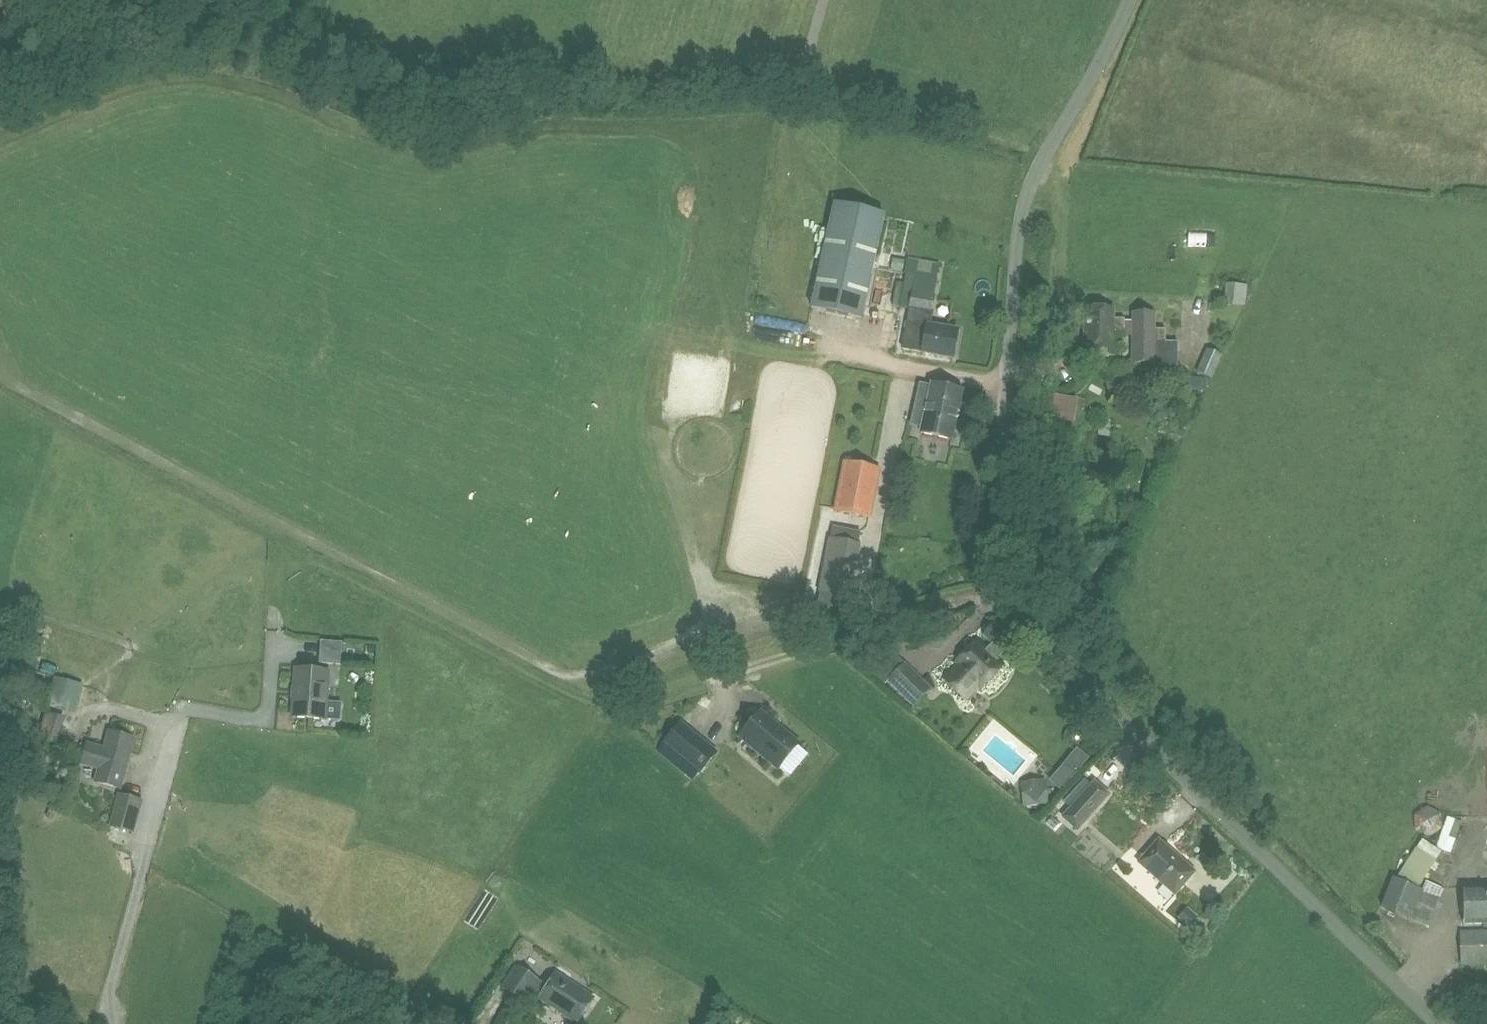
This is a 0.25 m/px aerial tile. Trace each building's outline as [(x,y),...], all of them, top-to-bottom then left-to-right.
[(833,202),(809,309),(861,319),(884,214),(833,202)] [(957,329),(930,324),(933,310),(931,310),(937,279),(906,273),(900,308),(909,310),(902,348),(920,352),(920,351),(952,357),(957,329)] [(1247,285),(1225,283),(1223,303),(1244,305),(1247,285)] [(1113,318),(1113,308),(1084,307),(1083,345),(1112,346),(1113,335),(1132,335),(1131,362),(1158,363),(1157,374),(1177,374),(1178,342),(1165,342),(1165,329),(1155,329),(1155,313),(1132,312),(1132,321),(1123,321),(1123,319),(1113,318)] [(1207,349),(1196,371),(1212,378),(1222,356),(1207,349)] [(962,390),(920,380),(914,408),(924,411),(919,432),(951,440),(962,390)] [(1041,409),(1056,411),(1058,395),(1044,393),(1041,409)] [(1076,398),(1058,395),(1056,411),(1055,419),(1073,421),(1076,398)] [(834,511),(869,518),(879,467),(844,461),(834,511)] [(861,543),(828,537),(818,592),(850,598),(861,543)] [(981,635),(999,651),(1010,640),(993,622),(981,635)] [(43,638),(30,635),(22,666),(36,669),(43,638)] [(980,687),(1001,665),(975,640),(955,663),(957,664),(942,680),(964,700),(978,685),(980,687)] [(321,641),(319,662),(339,664),(341,642),(321,641)] [(931,689),(905,663),(904,663),(893,653),(873,673),(884,685),(887,681),(913,707),(931,689)] [(326,672),(294,670),(291,718),(323,720),(326,672)] [(84,685),(54,677),(47,705),(76,713),(84,685)] [(801,741),(761,708),(737,736),(777,770),(801,741)] [(698,773),(716,752),(680,722),(662,744),(698,773)] [(133,739),(109,732),(105,749),(88,745),(82,764),(99,769),(96,781),(120,788),(133,739)] [(1048,781),(1060,791),(1088,759),(1076,749),(1048,781)] [(1048,805),(1047,779),(1021,780),(1023,805),(1048,805)] [(1078,828),(1108,795),(1093,782),(1063,815),(1078,828)] [(118,794),(110,827),(134,833),(143,800),(118,794)] [(1450,853),(1461,822),(1447,817),(1436,848),(1450,853)] [(1194,872),(1158,839),(1137,863),(1174,895),(1194,872)] [(1415,849),(1397,876),(1417,888),(1435,860),(1440,852),(1421,839),(1416,848),(1417,848),(1416,849),(1415,849)] [(1421,892),(1421,890),(1392,877),(1380,906),(1411,919),(1431,928),(1443,902),(1421,892)] [(1463,886),(1463,925),(1486,925),(1486,886),(1463,886)] [(1198,916),(1187,907),(1178,917),(1189,927),(1198,916)] [(1460,965),(1486,965),(1486,931),(1459,931),(1460,965)] [(502,989),(522,1002),(528,993),(537,999),(576,1023),(593,997),(555,972),(547,984),(516,966),(502,989)]
